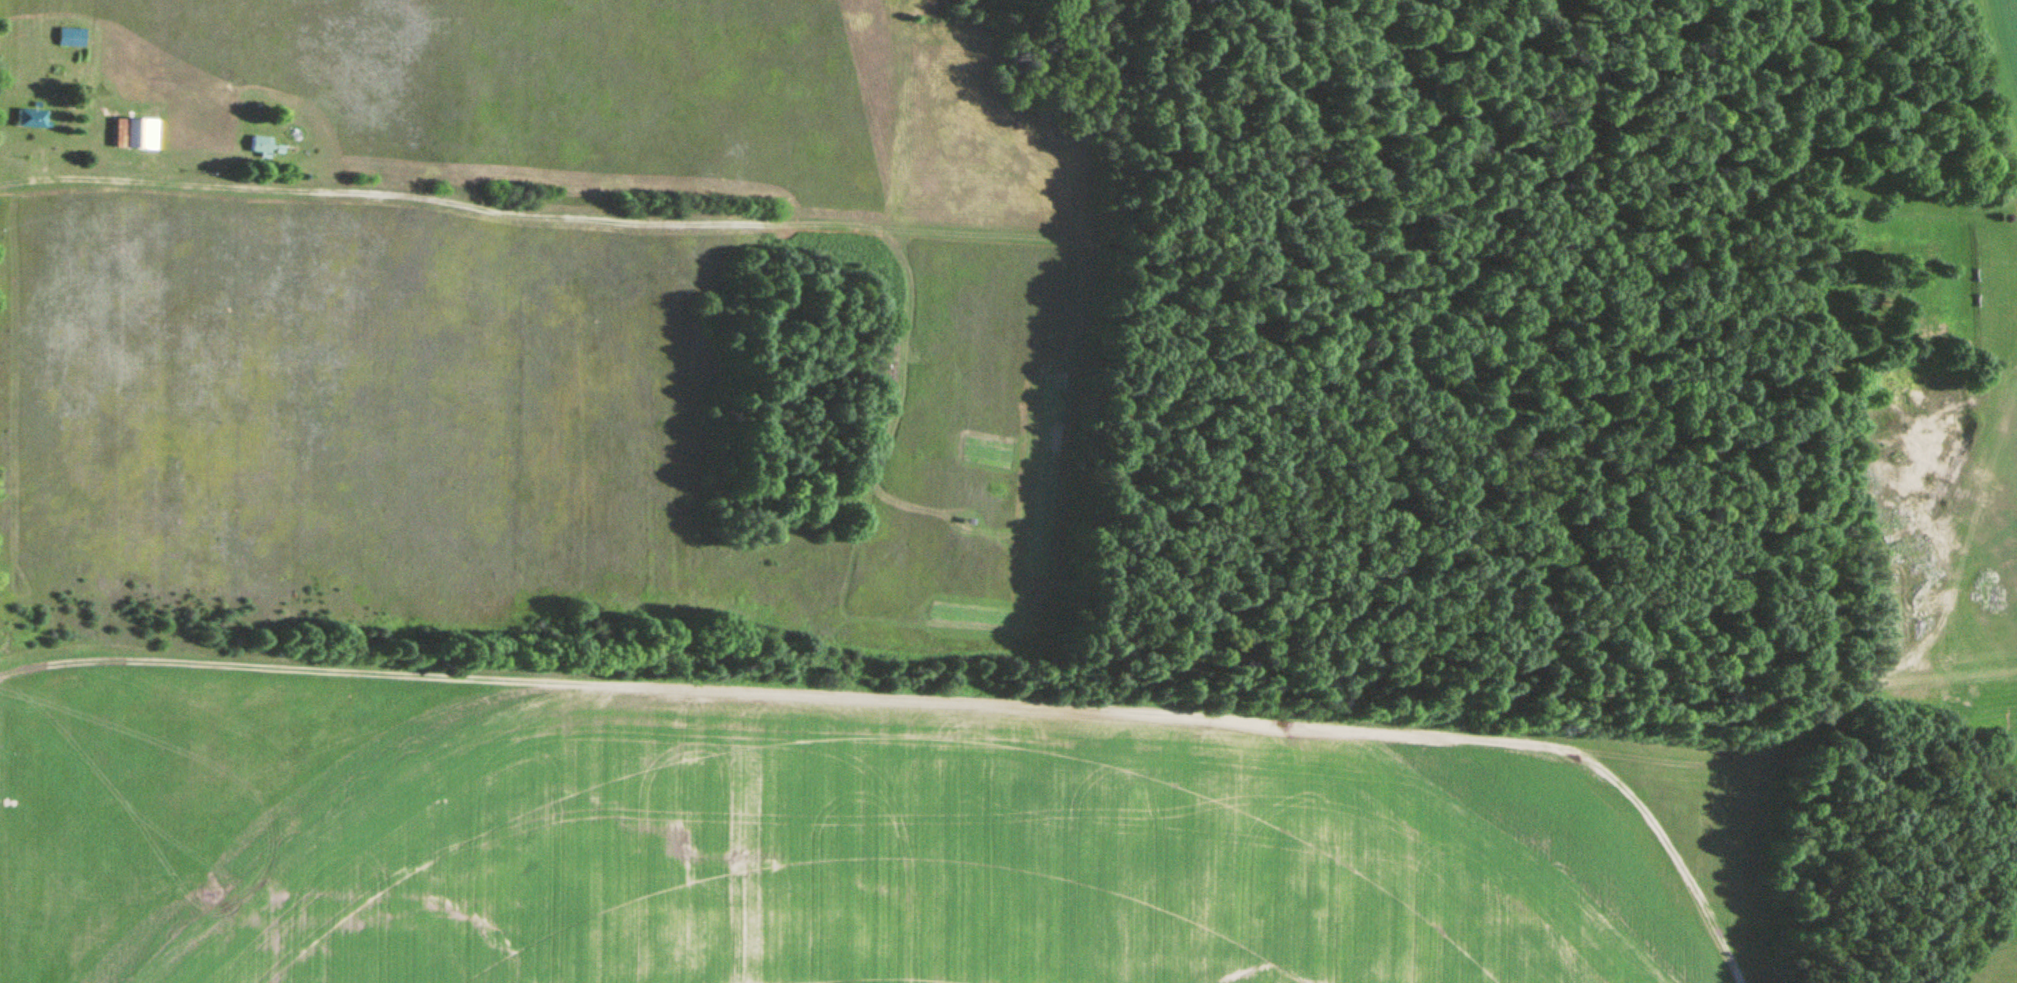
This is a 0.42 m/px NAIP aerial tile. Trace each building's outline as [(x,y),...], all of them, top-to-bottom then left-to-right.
[(56,46),(67,46),(67,28),(56,28),(56,46)] [(17,108),(16,126),(43,128),(44,110),(17,108)] [(114,118),(113,147),(142,148),(143,118),(114,118)] [(270,138),(248,138),(248,154),(270,154),(270,138)]
